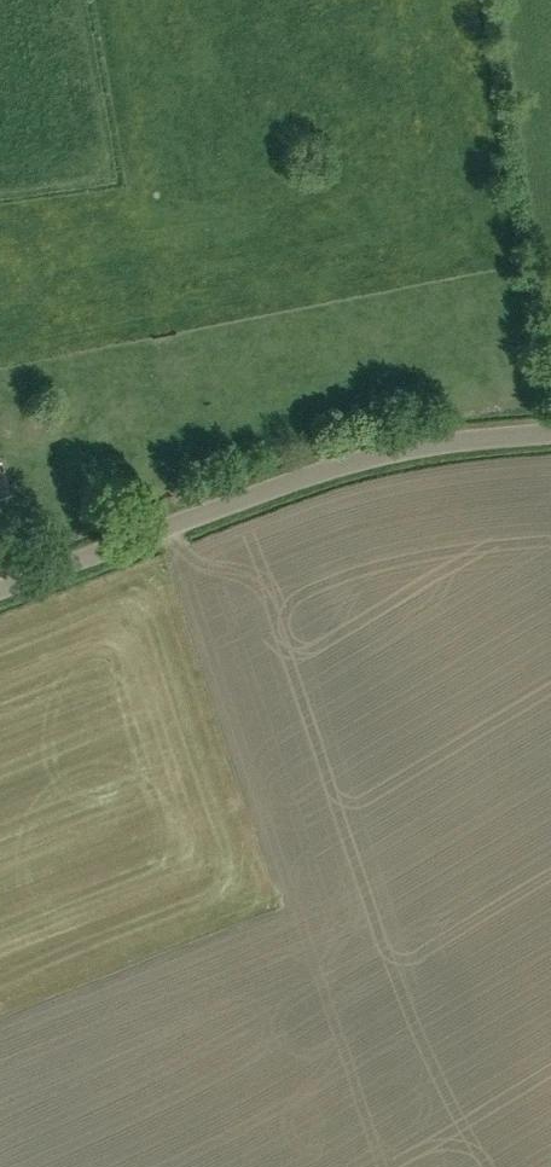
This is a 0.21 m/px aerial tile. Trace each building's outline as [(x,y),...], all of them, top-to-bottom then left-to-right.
[(0,463),(0,499),(13,495),(2,462),(0,463)]
